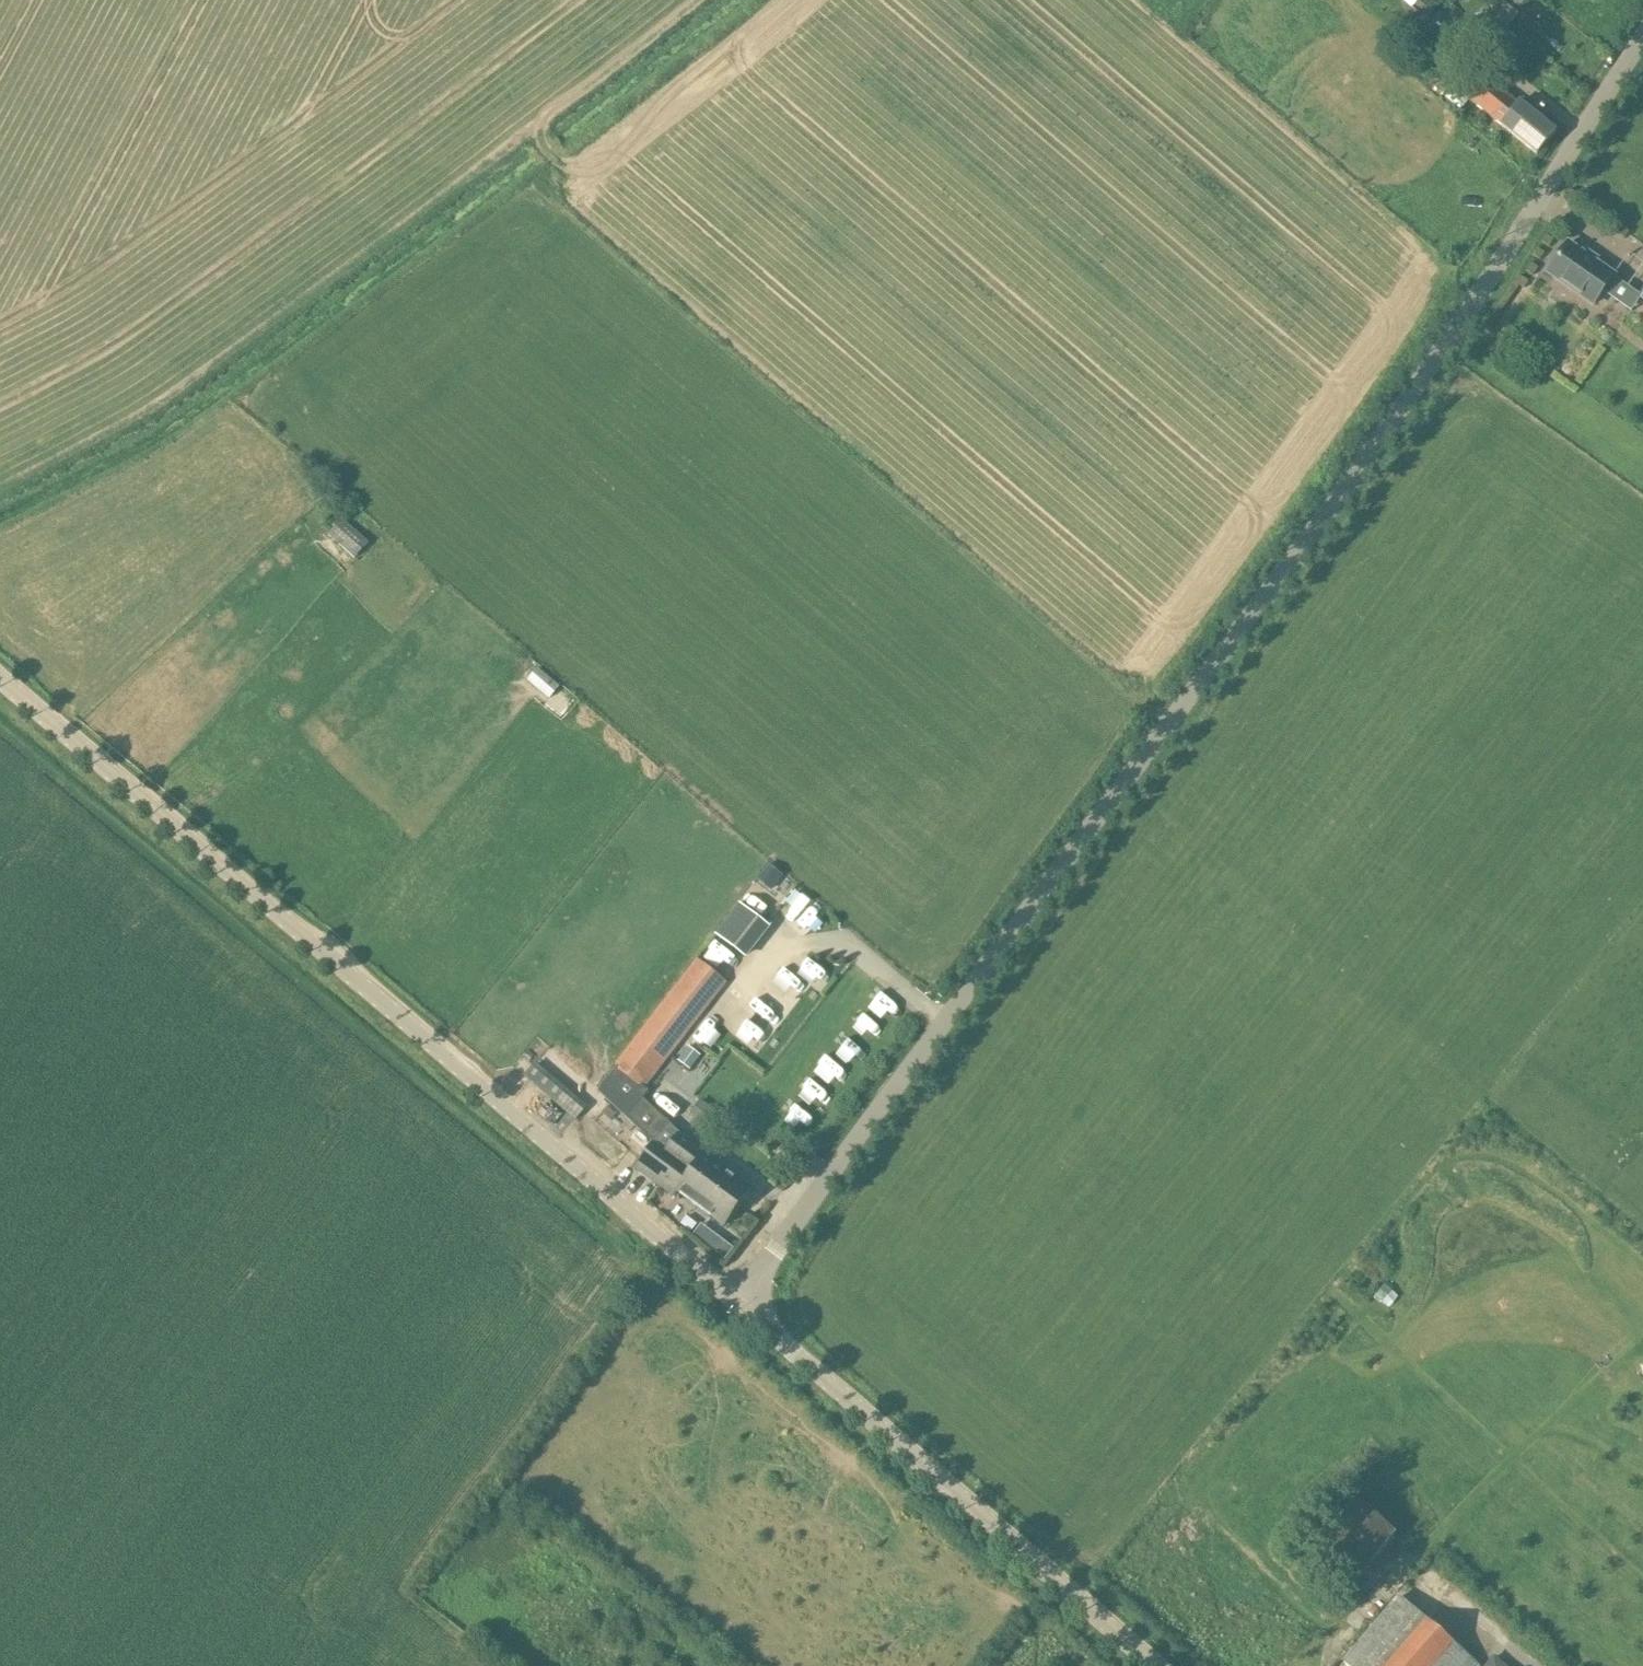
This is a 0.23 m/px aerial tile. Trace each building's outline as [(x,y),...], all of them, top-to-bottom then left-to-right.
[(1413,8),(1426,19),(1437,6),(1430,0),(1420,0),(1413,8)] [(1468,40),(1484,56),(1519,15),(1501,0),(1468,40)] [(1514,2),(1525,9),(1531,0),(1515,0),(1514,2)] [(1459,80),(1447,96),(1463,109),(1471,100),(1502,125),(1501,125),(1537,154),(1559,128),(1523,99),(1519,103),(1487,78),(1475,93),(1459,80)] [(1592,304),(1613,275),(1567,243),(1546,272),(1592,304)] [(343,519),(328,536),(355,558),(369,543),(343,519)] [(538,668),(527,680),(550,699),(560,686),(538,668)] [(756,878),(771,890),(783,875),(768,863),(756,878)] [(804,891),(782,916),(802,934),(825,909),(804,891)] [(742,903),(717,936),(746,958),(771,927),(742,903)] [(616,1067),(600,1089),(656,1144),(663,1151),(739,1206),(753,1188),(678,1133),(643,1098),(649,1091),(643,1087),(664,1059),(726,983),(699,961),(616,1067)] [(860,1010),(852,1028),(874,1038),(883,1020),(860,1010)] [(701,1054),(690,1046),(680,1059),(691,1067),(701,1054)] [(829,1056),(816,1071),(829,1083),(842,1068),(829,1056)] [(587,1107),(534,1063),(524,1075),(576,1119),(587,1107)] [(612,1120),(617,1114),(608,1106),(603,1112),(612,1120)] [(653,1142),(633,1168),(674,1198),(678,1192),(725,1226),(739,1206),(663,1151),(656,1144),(653,1142)] [(708,1245),(724,1257),(733,1246),(717,1234),(708,1245)] [(1356,1497),(1308,1553),(1348,1589),(1397,1534),(1356,1497)] [(1478,1663),(1401,1597),(1346,1664),(1348,1665),(1475,1665),(1478,1663)] [(1499,1652),(1485,1665),(1513,1665),(1499,1652)]
